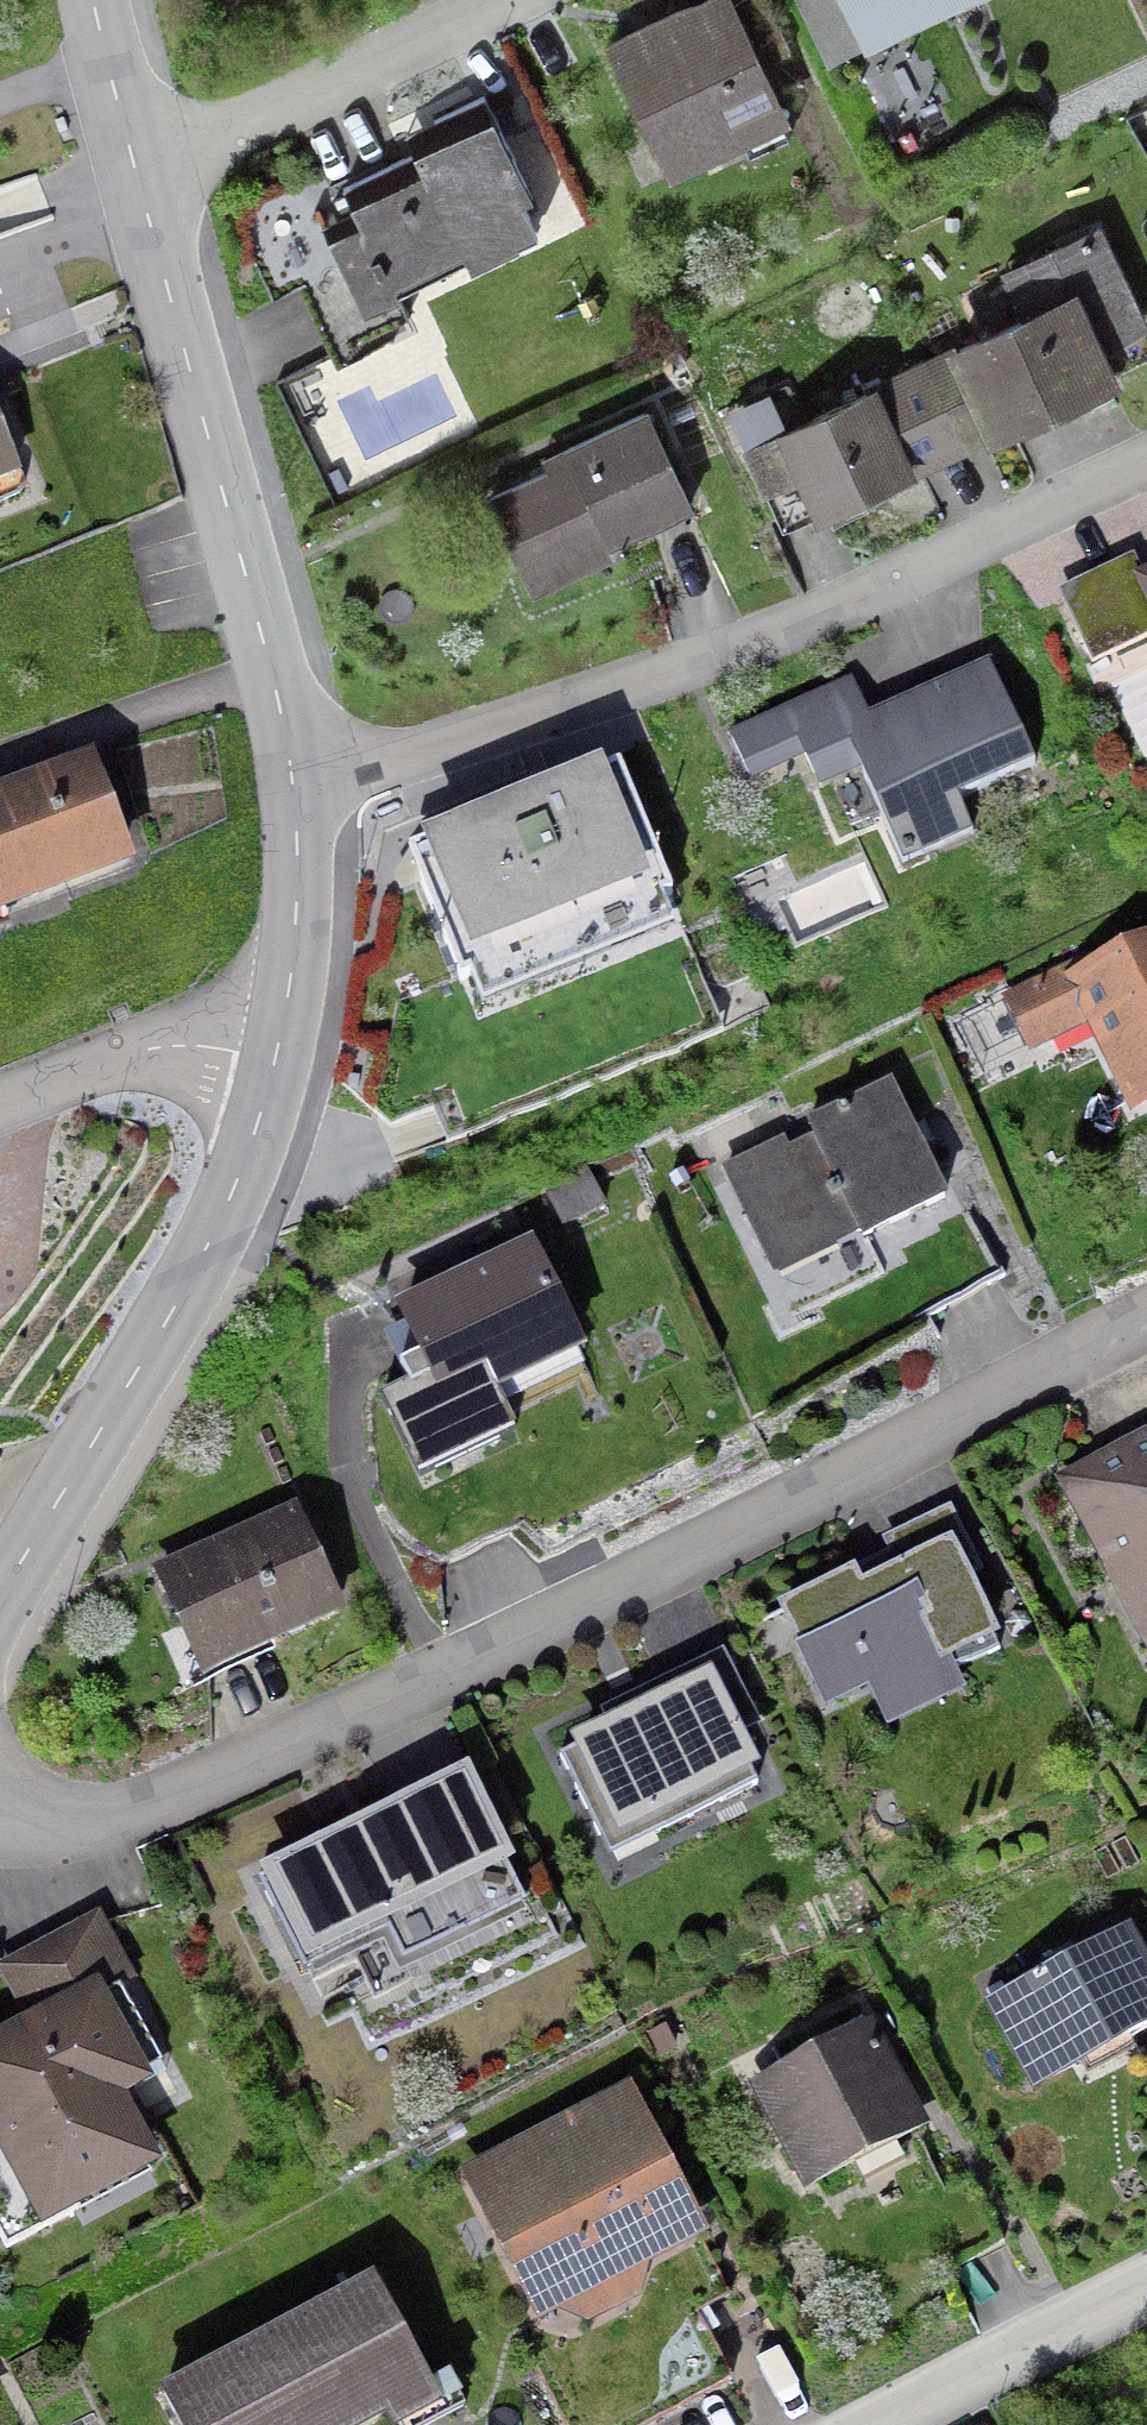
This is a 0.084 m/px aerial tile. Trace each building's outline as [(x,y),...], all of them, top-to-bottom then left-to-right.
[(769,0),(685,0),(604,39),(670,176),(741,142),(749,158),(792,137),(783,121),(792,117),(766,63),(793,50),(769,0)] [(840,0),(798,0),(828,63),(863,47),(840,0)] [(863,47),(864,51),(969,0),(840,0),(863,47)] [(405,131),(415,151),(344,185),(354,207),(320,224),(340,266),(299,286),(338,366),(398,338),(392,326),(411,317),(400,293),(467,261),(471,268),(541,233),(524,199),(535,194),(486,92),(405,131)] [(1121,376),(1119,371),(1146,358),(1146,337),(1144,330),(1146,329),(1146,315),(1104,221),(1000,268),(1007,284),(962,305),(975,333),(877,379),(918,469),(1121,376)] [(746,445),(741,447),(762,494),(763,494),(780,530),(815,514),(816,516),(918,469),(877,379),(784,421),(770,390),(729,409),(746,445)] [(621,539),(695,505),(648,406),(541,456),(546,467),(484,496),(531,596),(626,551),(621,539)] [(22,475),(0,421),(0,483),(22,475)] [(1146,639),(1146,607),(1132,575),(1143,569),(1135,553),(1057,590),(1092,665),(1146,639)] [(1143,569),(1132,575),(1146,607),(1146,568),(1143,569)] [(869,713),(852,676),(727,732),(750,782),(805,757),(819,788),(860,770),(902,865),(975,832),(959,797),(1035,763),(989,659),(869,713)] [(93,751),(0,786),(0,930),(10,927),(5,912),(136,863),(93,751)] [(665,897),(673,894),(621,763),(605,770),(602,763),(420,835),(423,843),(409,849),(462,981),(471,978),(481,1005),(677,928),(665,897)] [(782,905),(781,871),(747,872),(748,906),(782,905)] [(1081,967),(1064,976),(1094,1039),(1131,1114),(1146,1106),(1146,936),(1081,967)] [(1078,960),(1002,996),(1029,1053),(1052,1042),(1059,1056),(1094,1039),(1064,976),(1081,967),(1078,960)] [(894,1079),(806,1120),(814,1136),(790,1147),(785,1137),(721,1168),(772,1276),(778,1273),(786,1289),(845,1261),(836,1244),(859,1233),(862,1239),(950,1198),(894,1079)] [(564,1228),(606,1205),(587,1171),(545,1194),(564,1228)] [(379,1399),(418,1481),(518,1433),(500,1395),(587,1353),(532,1238),(394,1304),(403,1324),(382,1334),(407,1386),(379,1399)] [(1052,1479),(1110,1586),(1103,1589),(1132,1644),(1140,1640),(1146,1653),(1146,1427),(1052,1479)] [(296,1503),(151,1568),(178,1627),(160,1635),(180,1679),(198,1671),(202,1680),(346,1615),(296,1503)] [(995,1639),(1000,1636),(972,1579),(984,1573),(951,1505),(881,1539),(888,1552),(776,1606),(826,1710),(870,1689),(888,1726),(967,1688),(958,1669),(999,1649),(995,1639)] [(761,1726),(723,1648),(599,1708),(605,1721),(569,1739),(574,1748),(559,1756),(609,1858),(614,1856),(618,1864),(659,1844),(656,1836),(761,1785),(755,1773),(762,1770),(745,1734),(761,1726)] [(517,1864),(470,1768),(259,1870),(263,1877),(257,1880),(303,1973),(310,1970),(314,1979),(384,1945),(399,1976),(527,1914),(524,1906),(527,1904),(509,1868),(517,1864)] [(0,1965),(0,1972),(26,2020),(0,2034),(0,2236),(6,2247),(40,2229),(43,2233),(165,2168),(127,2097),(154,2083),(148,2071),(163,2063),(123,1988),(138,1980),(101,1911),(0,1965)] [(1034,2091),(1146,2032),(1146,1955),(1131,1925),(986,2002),(1034,2091)] [(875,2019),(749,2084),(805,2191),(930,2126),(875,2019)] [(538,2323),(566,2308),(578,2331),(653,2292),(641,2269),(710,2234),(631,2082),(459,2171),(538,2323)] [(391,2417),(395,2424),(412,2424),(462,2398),(450,2375),(432,2385),(373,2276),(158,2392),(176,2424),(376,2424),(391,2417)]
